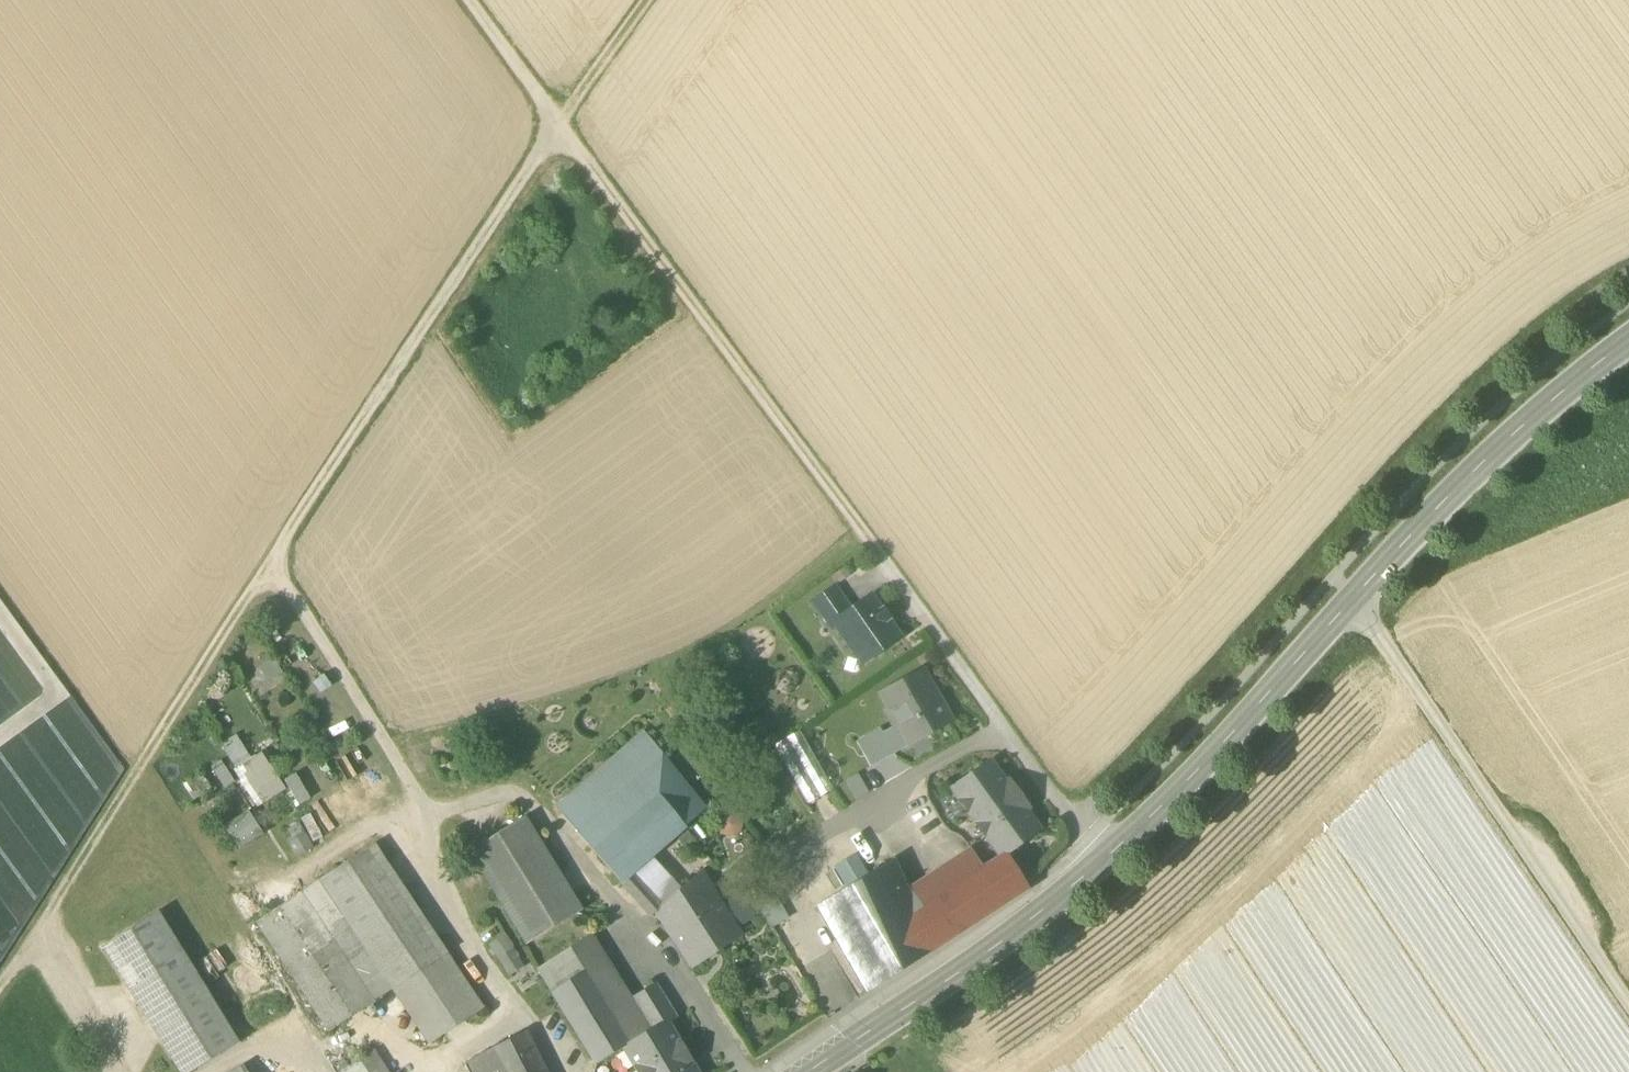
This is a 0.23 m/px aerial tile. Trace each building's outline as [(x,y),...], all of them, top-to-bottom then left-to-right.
[(812,604),(828,628),(834,624),(833,623),(850,611),(834,588),(812,604)] [(862,648),(869,659),(900,638),(870,596),(850,611),(833,623),(834,624),(854,654),(862,648)] [(862,664),(869,659),(862,648),(854,654),(862,664)] [(273,659),(258,668),(266,682),(281,673),(273,659)] [(897,724),(909,746),(951,722),(939,701),(935,703),(919,675),(923,673),(922,671),(880,694),(897,724)] [(935,703),(939,701),(923,673),(919,675),(935,703)] [(882,733),(894,755),(909,746),(897,724),(882,733)] [(555,806),(575,830),(662,756),(643,730),(555,806)] [(856,743),(870,768),(894,755),(882,733),(880,730),(856,743)] [(776,751),(807,804),(832,790),(799,732),(774,746),(776,751)] [(235,768),(237,766),(250,759),(236,735),(221,744),(235,768)] [(237,766),(260,804),(284,789),(261,752),(250,759),(237,766)] [(575,830),(620,882),(632,872),(651,855),(705,809),(662,756),(575,830)] [(221,761),(211,767),(224,788),(234,782),(221,761)] [(1001,856),(1006,853),(1039,830),(1024,809),(1027,807),(1009,781),(1006,784),(989,761),(952,788),(1001,856)] [(202,774),(184,785),(193,800),(211,789),(202,774)] [(297,774),(284,781),(298,806),(311,799),(297,774)] [(263,835),(248,810),(224,825),(239,850),(263,835)] [(469,852),(526,945),(582,911),(525,817),(469,852)] [(286,841),(297,858),(313,847),(302,831),(286,841)] [(374,844),(320,880),(393,990),(447,953),(374,844)] [(908,886),(934,949),(957,934),(936,898),(984,867),(970,845),(908,886)] [(936,898),(957,934),(1028,888),(1023,879),(1006,853),(1001,856),(984,867),(936,898)] [(856,854),(833,868),(845,888),(868,875),(856,854)] [(651,855),(632,872),(648,890),(661,906),(681,889),(651,855)] [(865,994),(866,994),(868,993),(867,993),(934,949),(918,910),(908,886),(897,858),(868,875),(845,888),(814,907),(865,992),(864,992),(865,994)] [(632,872),(620,882),(636,900),(648,890),(632,872)] [(656,912),(692,965),(738,934),(736,931),(720,906),(699,873),(681,889),(661,906),(656,911),(656,912)] [(320,880),(302,892),(375,1002),(393,990),(320,880)] [(648,890),(636,900),(650,916),(656,911),(661,906),(648,890)] [(329,1032),(375,1002),(302,892),(256,922),(329,1032)] [(741,893),(720,906),(736,931),(756,918),(741,893)] [(774,893),(757,903),(772,928),(789,918),(774,893)] [(179,1071),(192,1071),(239,1043),(158,912),(102,947),(179,1071)] [(507,977),(524,966),(504,934),(488,945),(507,977)] [(538,970),(551,991),(585,971),(611,1013),(612,1012),(633,999),(632,998),(594,935),(538,970)] [(484,1008),(447,953),(393,990),(429,1044),(484,1008)] [(624,1048),(631,1043),(612,1012),(611,1013),(585,971),(551,991),(597,1065),(624,1048)] [(633,999),(653,1031),(667,1022),(668,1023),(676,1019),(656,984),(632,998),(633,999)] [(633,999),(612,1012),(631,1043),(653,1031),(633,999)] [(692,1064),(693,1063),(687,1053),(680,1040),(679,1041),(668,1023),(667,1022),(653,1031),(631,1043),(624,1048),(635,1067),(634,1068),(636,1071),(697,1071),(692,1064)] [(492,1049),(503,1071),(547,1071),(527,1031),(492,1049)] [(374,1049),(342,1071),(389,1071),(374,1049)] [(492,1049),(480,1055),(488,1071),(503,1071),(492,1049)] [(480,1055),(467,1062),(472,1071),(488,1071),(480,1055)]
